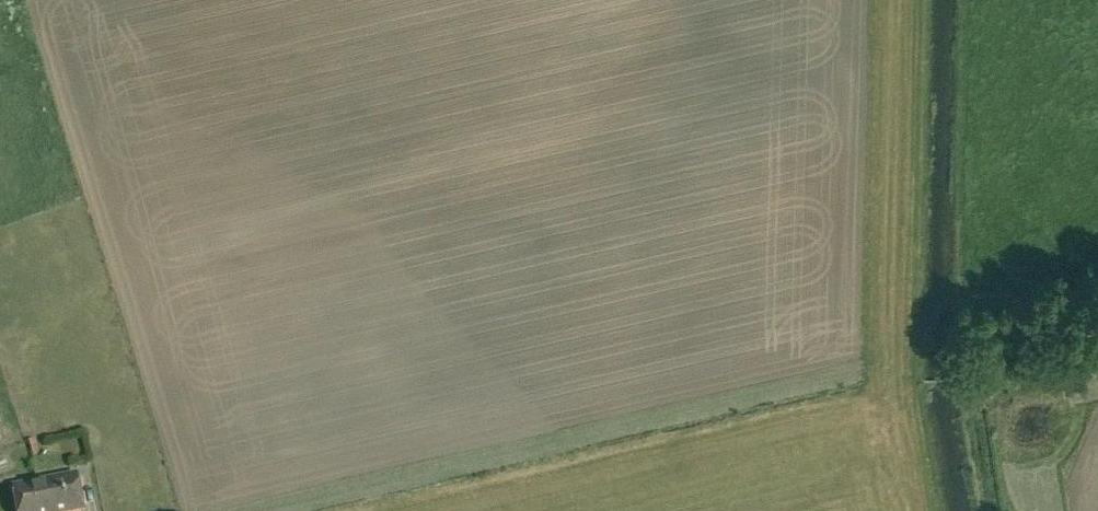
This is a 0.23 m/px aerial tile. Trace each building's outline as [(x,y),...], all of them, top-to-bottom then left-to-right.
[(20,510),(86,510),(79,476),(16,488),(20,510)]
